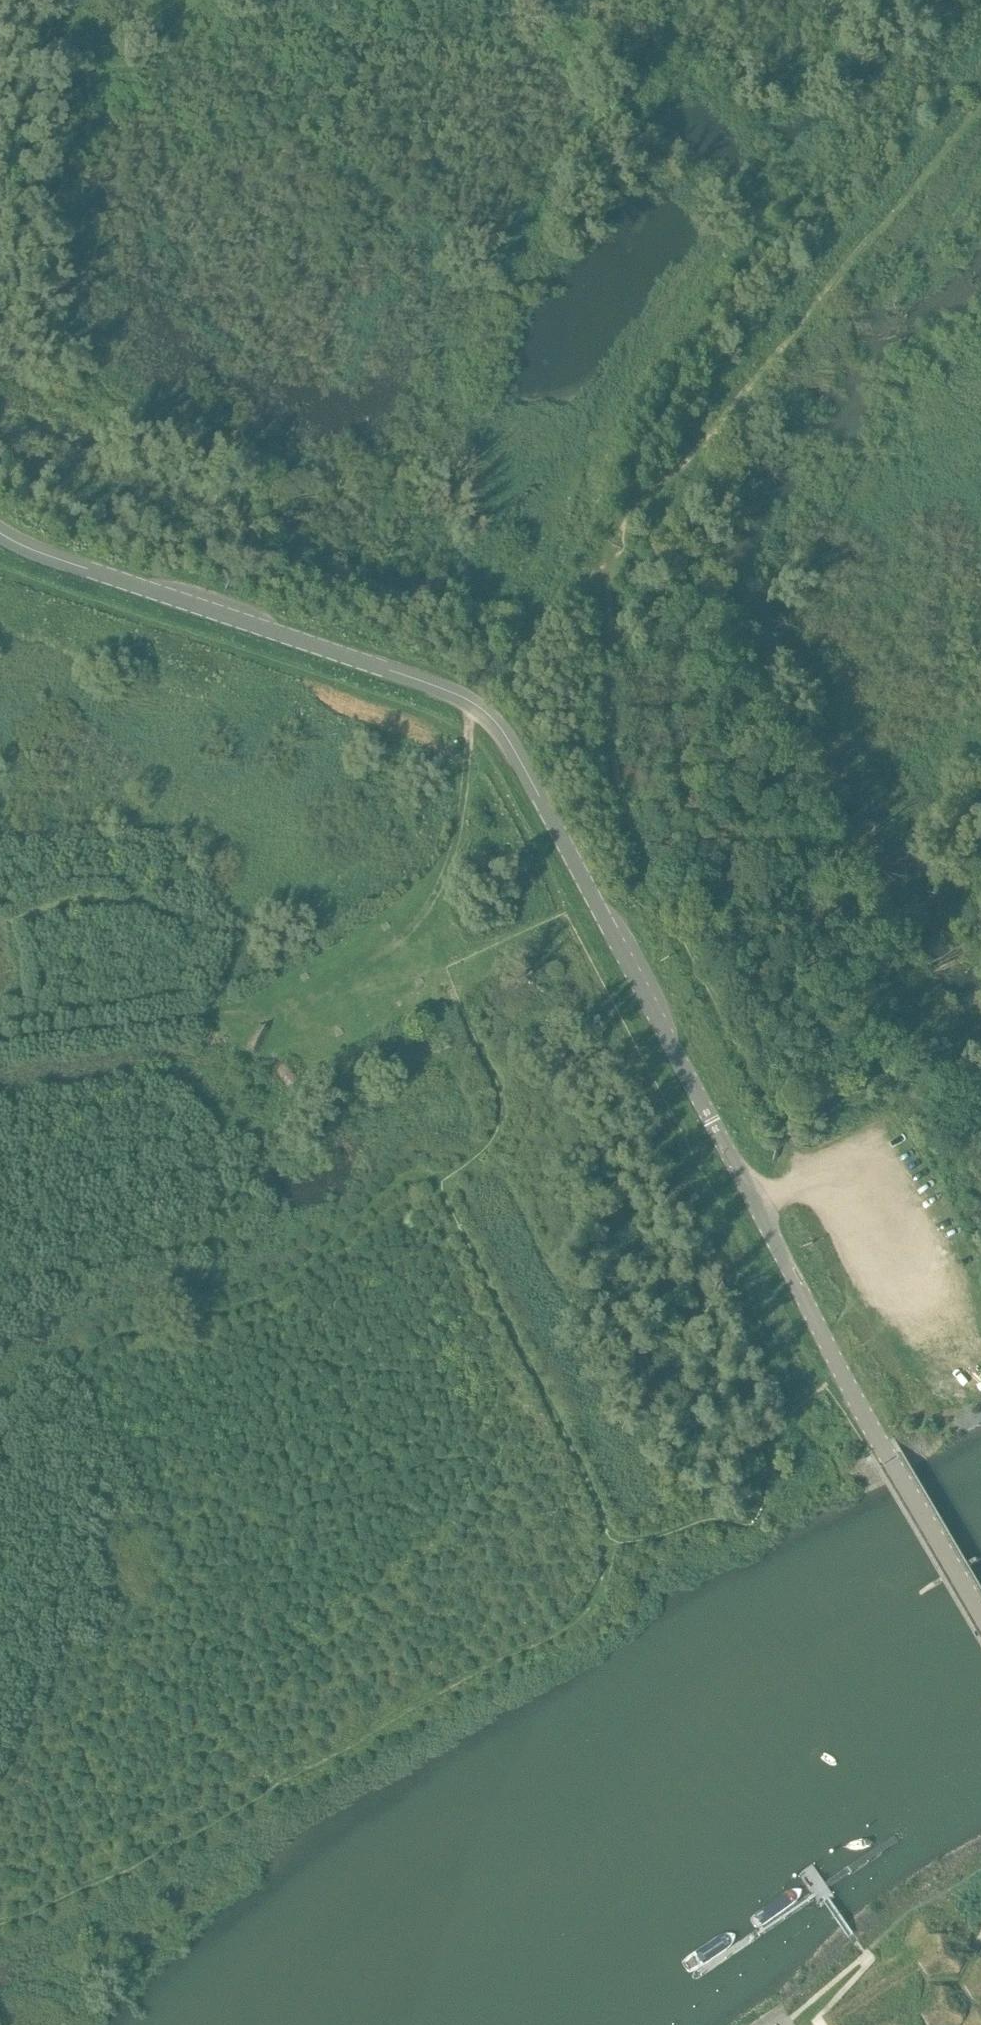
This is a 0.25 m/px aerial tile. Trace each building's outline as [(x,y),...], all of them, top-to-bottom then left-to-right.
[(917,1957),(930,1979),(931,1987),(920,2007),(919,2009),(929,2024),(980,2024),(980,1958),(976,1959),(974,1959),(973,1961),(966,1957),(967,1955),(964,1950),(953,1934),(928,1935),(917,1957)]
